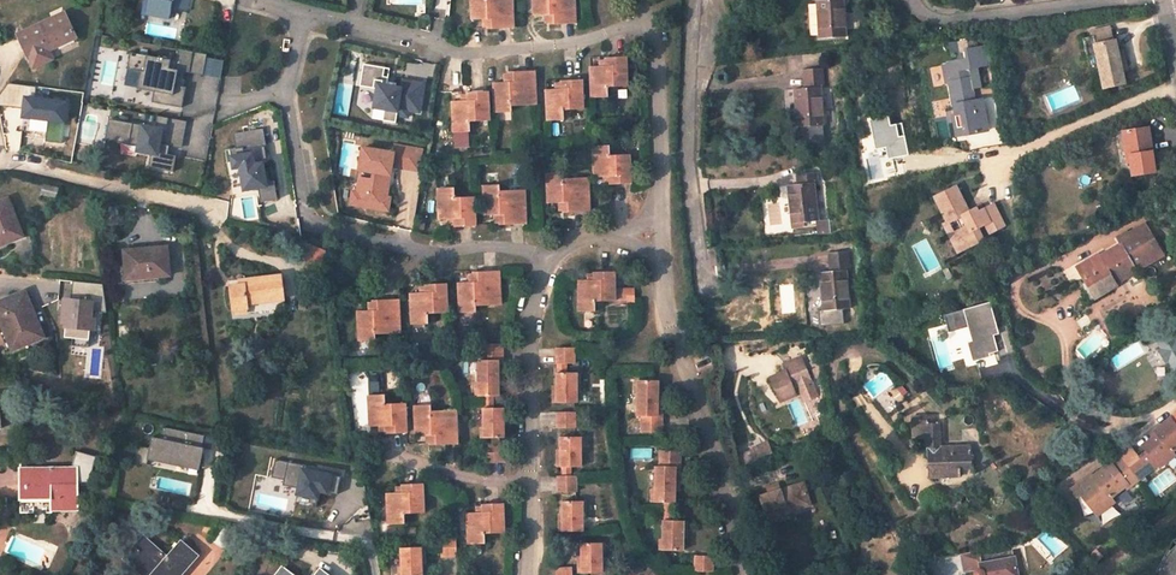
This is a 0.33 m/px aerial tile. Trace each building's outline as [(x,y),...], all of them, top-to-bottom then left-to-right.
[(189,0),(144,0),(142,13),(169,18),(171,7),(187,10),(189,0)] [(473,19),(482,18),(488,18),(488,27),(488,28),(514,28),(512,0),(472,0),(473,19)] [(535,15),(545,14),(551,14),(551,22),(551,24),(576,23),(575,0),(534,0),(535,15)] [(820,38),(846,37),(843,0),(825,0),(817,1),(820,38)] [(75,38),(64,13),(19,34),(34,68),(52,59),(49,50),(48,47),(53,44),(55,48),(75,38)] [(1111,41),(1108,28),(1090,33),(1091,37),(1080,39),(1085,59),(1094,56),(1102,88),(1122,83),(1112,41),(1111,41)] [(988,46),(966,50),(968,62),(969,68),(991,64),(988,46)] [(205,72),(209,53),(180,48),(178,60),(132,51),(131,53),(133,53),(131,66),(129,66),(129,68),(145,71),(142,87),(155,90),(153,101),(180,106),(184,85),(172,83),(173,76),(175,76),(176,70),(179,70),(179,69),(185,70),(185,68),(205,72)] [(608,86),(627,86),(626,56),(606,57),(606,59),(607,65),(600,65),(590,66),(592,97),(608,96),(608,86)] [(969,68),(968,62),(942,67),(945,83),(950,83),(954,105),(956,114),(961,114),(964,134),(987,130),(982,105),(977,105),(976,100),(969,68)] [(419,112),(424,83),(402,79),(402,84),(401,88),(387,85),(388,81),(388,77),(383,76),(385,67),(364,64),(361,80),(374,82),(373,88),(377,88),(374,107),(385,109),(383,120),(396,122),(397,115),(408,117),(409,110),(419,112)] [(512,106),(538,105),(536,69),(509,71),(509,74),(510,82),(505,82),(494,82),(495,112),(512,111),(512,106)] [(795,89),(798,129),(793,129),(794,143),(826,140),(821,88),(824,88),(822,70),(803,70),(805,89),(795,89)] [(583,108),(581,79),(562,80),(563,82),(563,88),(556,89),(547,89),(548,119),(564,119),(563,110),(583,108)] [(374,82),(361,80),(360,85),(373,88),(374,82)] [(489,121),(488,91),(467,92),(467,93),(468,100),(462,100),(452,101),(454,132),(470,131),(470,122),(489,121)] [(48,129),(47,141),(68,142),(71,97),(27,94),(25,127),(48,129)] [(954,105),(950,105),(956,136),(964,134),(961,114),(956,114),(954,105)] [(187,122),(187,120),(158,115),(155,126),(110,117),(109,120),(113,120),(111,135),(139,140),(137,150),(151,152),(149,165),(170,169),(172,156),(164,154),(166,144),(179,146),(184,121),(187,122)] [(179,146),(182,147),(187,122),(184,121),(179,146)] [(264,129),(264,127),(233,132),(236,147),(237,154),(231,155),(233,167),(240,166),(244,189),(258,187),(260,201),(274,199),(271,182),(266,183),(263,162),(255,163),(253,156),(266,154),(268,154),(268,152),(266,152),(262,129),(264,129)] [(1154,171),(1148,129),(1123,133),(1125,146),(1128,146),(1131,162),(1133,175),(1154,171)] [(609,144),(593,145),(595,176),(604,176),(611,176),(611,183),(611,184),(631,183),(629,153),(610,154),(609,144)] [(418,170),(421,149),(395,145),(393,152),(362,147),(359,169),(360,170),(373,171),(372,179),(359,177),(357,192),(365,193),(364,206),(379,209),(382,196),(385,197),(391,166),(418,170)] [(267,161),(266,154),(253,156),(255,163),(263,162),(267,161)] [(373,171),(360,170),(359,177),(372,179),(373,171)] [(590,211),(588,177),(564,177),(563,172),(548,172),(549,202),(559,202),(563,202),(564,210),(564,212),(590,211)] [(818,221),(814,184),(818,184),(816,174),(798,176),(800,185),(788,187),(792,224),(818,221)] [(526,223),(525,188),(500,189),(500,184),(484,185),(484,215),(495,215),(500,215),(501,222),(501,224),(526,223)] [(454,186),(439,187),(440,219),(449,219),(456,219),(456,224),(456,226),(475,226),(474,196),(455,197),(454,186)] [(936,198),(948,223),(957,219),(961,228),(954,231),(963,249),(983,239),(978,229),(985,225),(990,233),(1004,226),(993,205),(978,213),(975,208),(969,212),(957,187),(936,198)] [(365,193),(357,192),(352,191),(350,203),(364,206),(365,193)] [(382,196),(379,209),(388,210),(390,198),(385,197),(382,196)] [(0,202),(0,245),(10,241),(10,239),(23,235),(8,199),(0,202)] [(826,233),(825,223),(824,220),(818,221),(819,234),(826,233)] [(948,223),(945,225),(958,252),(963,249),(954,231),(950,224),(949,225),(948,223)] [(1162,255),(1145,227),(1129,236),(1127,233),(1117,238),(1121,245),(1099,257),(1098,255),(1077,268),(1094,296),(1116,283),(1116,282),(1162,255)] [(320,250),(305,244),(300,254),(315,260),(320,250)] [(168,246),(125,250),(128,280),(170,276),(168,246)] [(846,252),(829,254),(831,272),(820,273),(824,311),(849,309),(845,271),(848,270),(846,252)] [(501,304),(499,270),(475,271),(475,273),(475,281),(470,281),(459,282),(460,312),(476,311),(476,305),(501,304)] [(613,289),(613,272),(594,272),(594,274),(594,280),(588,281),(579,280),(579,312),(594,312),(595,301),(614,301),(613,289)] [(282,297),(280,277),(244,281),(245,285),(240,286),(231,287),(234,309),(248,308),(247,302),(282,297)] [(77,282),(75,296),(83,296),(83,292),(95,293),(96,284),(77,282)] [(421,292),(411,292),(412,324),(429,322),(428,314),(448,312),(447,282),(427,284),(427,285),(427,292),(421,292)] [(626,289),(613,289),(614,301),(627,301),(626,289)] [(0,302),(0,316),(14,350),(30,344),(29,341),(43,335),(25,292),(0,302)] [(71,323),(70,341),(93,342),(93,329),(102,329),(103,298),(67,298),(67,323),(71,323)] [(369,310),(359,310),(361,340),(376,339),(376,333),(401,332),(399,298),(374,299),(374,301),(374,309),(369,310)] [(986,302),(940,315),(945,332),(967,326),(971,340),(964,342),(969,361),(987,357),(986,353),(994,351),(996,357),(1013,352),(1005,324),(993,327),(986,302)] [(1169,329),(1154,338),(1172,365),(1175,363),(1175,325),(1169,329)] [(30,344),(44,338),(43,335),(29,341),(30,344)] [(479,359),(479,395),(484,395),(495,395),(497,395),(497,383),(497,358),(503,358),(502,343),(483,343),(484,359),(479,359)] [(568,364),(574,363),(573,348),(573,347),(556,348),(557,364),(568,364)] [(810,382),(800,358),(784,365),(786,370),(771,377),(781,401),(796,395),(794,389),(810,382)] [(568,364),(557,364),(557,373),(568,373),(568,364)] [(568,373),(557,373),(557,386),(558,403),(576,402),(575,373),(568,373)] [(657,380),(639,380),(638,416),(643,416),(643,432),(661,432),(661,416),(656,416),(656,392),(657,380)] [(385,393),(370,394),(371,426),(381,426),(387,425),(387,431),(387,433),(406,432),(405,402),(386,402),(385,393)] [(431,404),(415,405),(417,434),(427,434),(432,434),(432,441),(432,444),(457,444),(455,409),(431,410),(431,404)] [(494,407),(485,407),(485,437),(503,436),(503,425),(503,407),(494,407)] [(557,428),(575,427),(575,412),(557,413),(557,428)] [(1143,446),(1158,465),(1174,453),(1172,451),(1175,447),(1175,413),(1155,430),(1158,434),(1143,446)] [(940,447),(939,424),(927,424),(927,421),(913,421),(914,438),(928,437),(929,476),(941,477),(941,473),(960,473),(960,468),(971,468),(970,447),(940,447)] [(203,435),(160,427),(158,439),(147,438),(146,448),(137,446),(132,462),(146,465),(148,459),(196,470),(203,435)] [(580,437),(561,438),(561,449),(562,467),(580,467),(580,437)] [(753,459),(772,454),(768,442),(749,447),(753,459)] [(503,443),(488,444),(488,460),(503,460),(503,443)] [(679,451),(661,450),(661,465),(656,465),(656,502),(664,503),(673,503),(674,491),(675,466),(679,467),(679,451)] [(1146,472),(1129,450),(1092,477),(1095,481),(1080,494),(1096,514),(1112,501),(1110,498),(1125,486),(1126,488),(1146,472)] [(298,465),(272,460),(270,476),(281,478),(280,485),(293,486),(292,495),(314,502),(315,492),(324,494),(325,492),(334,493),(337,477),(328,476),(327,473),(298,465)] [(29,469),(21,469),(22,489),(30,489),(29,469)] [(77,510),(77,469),(29,469),(30,489),(22,489),(23,513),(52,513),(52,510),(77,510)] [(1092,477),(1090,474),(1070,489),(1076,497),(1080,494),(1095,481),(1092,477)] [(559,477),(559,492),(575,492),(575,477),(559,477)] [(811,502),(804,482),(780,490),(778,483),(767,487),(769,493),(761,496),(770,522),(789,515),(787,510),(785,503),(796,499),(799,507),(811,502)] [(424,512),(422,483),(403,484),(403,485),(404,492),(397,492),(389,492),(389,523),(404,522),(404,513),(424,512)] [(343,489),(345,534),(371,533),(369,487),(343,489)] [(787,510),(799,507),(796,499),(785,503),(787,510)] [(581,501),(563,501),(563,514),(564,532),(582,531),(581,501)] [(504,532),(503,503),(483,503),(483,505),(483,511),(476,512),(468,512),(469,543),(485,542),(485,533),(504,532)] [(664,512),(673,512),(673,503),(664,503),(664,512)] [(664,520),(673,521),(673,512),(664,512),(664,520)] [(664,520),(663,550),(681,551),(682,538),(683,521),(673,521),(664,520)] [(441,538),(442,556),(457,555),(457,537),(451,537),(441,538)] [(148,541),(145,538),(138,547),(141,549),(148,541)] [(182,542),(167,558),(148,541),(141,549),(138,547),(127,559),(144,574),(150,568),(155,572),(152,574),(153,574),(180,574),(198,556),(195,553),(186,546),(182,542)] [(186,546),(195,553),(199,549),(190,542),(186,546)] [(600,543),(582,543),(583,555),(583,573),(600,572),(600,543)] [(958,553),(962,572),(973,570),(973,573),(973,574),(1018,574),(1015,555),(1011,556),(1009,543),(958,553)] [(1173,547),(1164,560),(1160,569),(1159,574),(1175,574),(1175,545),(1173,547)] [(402,548),(403,574),(422,574),(421,564),(421,547),(402,548)] [(1050,553),(1045,558),(1050,563),(1055,558),(1050,553)] [(712,556),(697,556),(696,571),(711,572),(712,556)] [(339,560),(339,570),(347,574),(351,574),(353,562),(339,560)]
